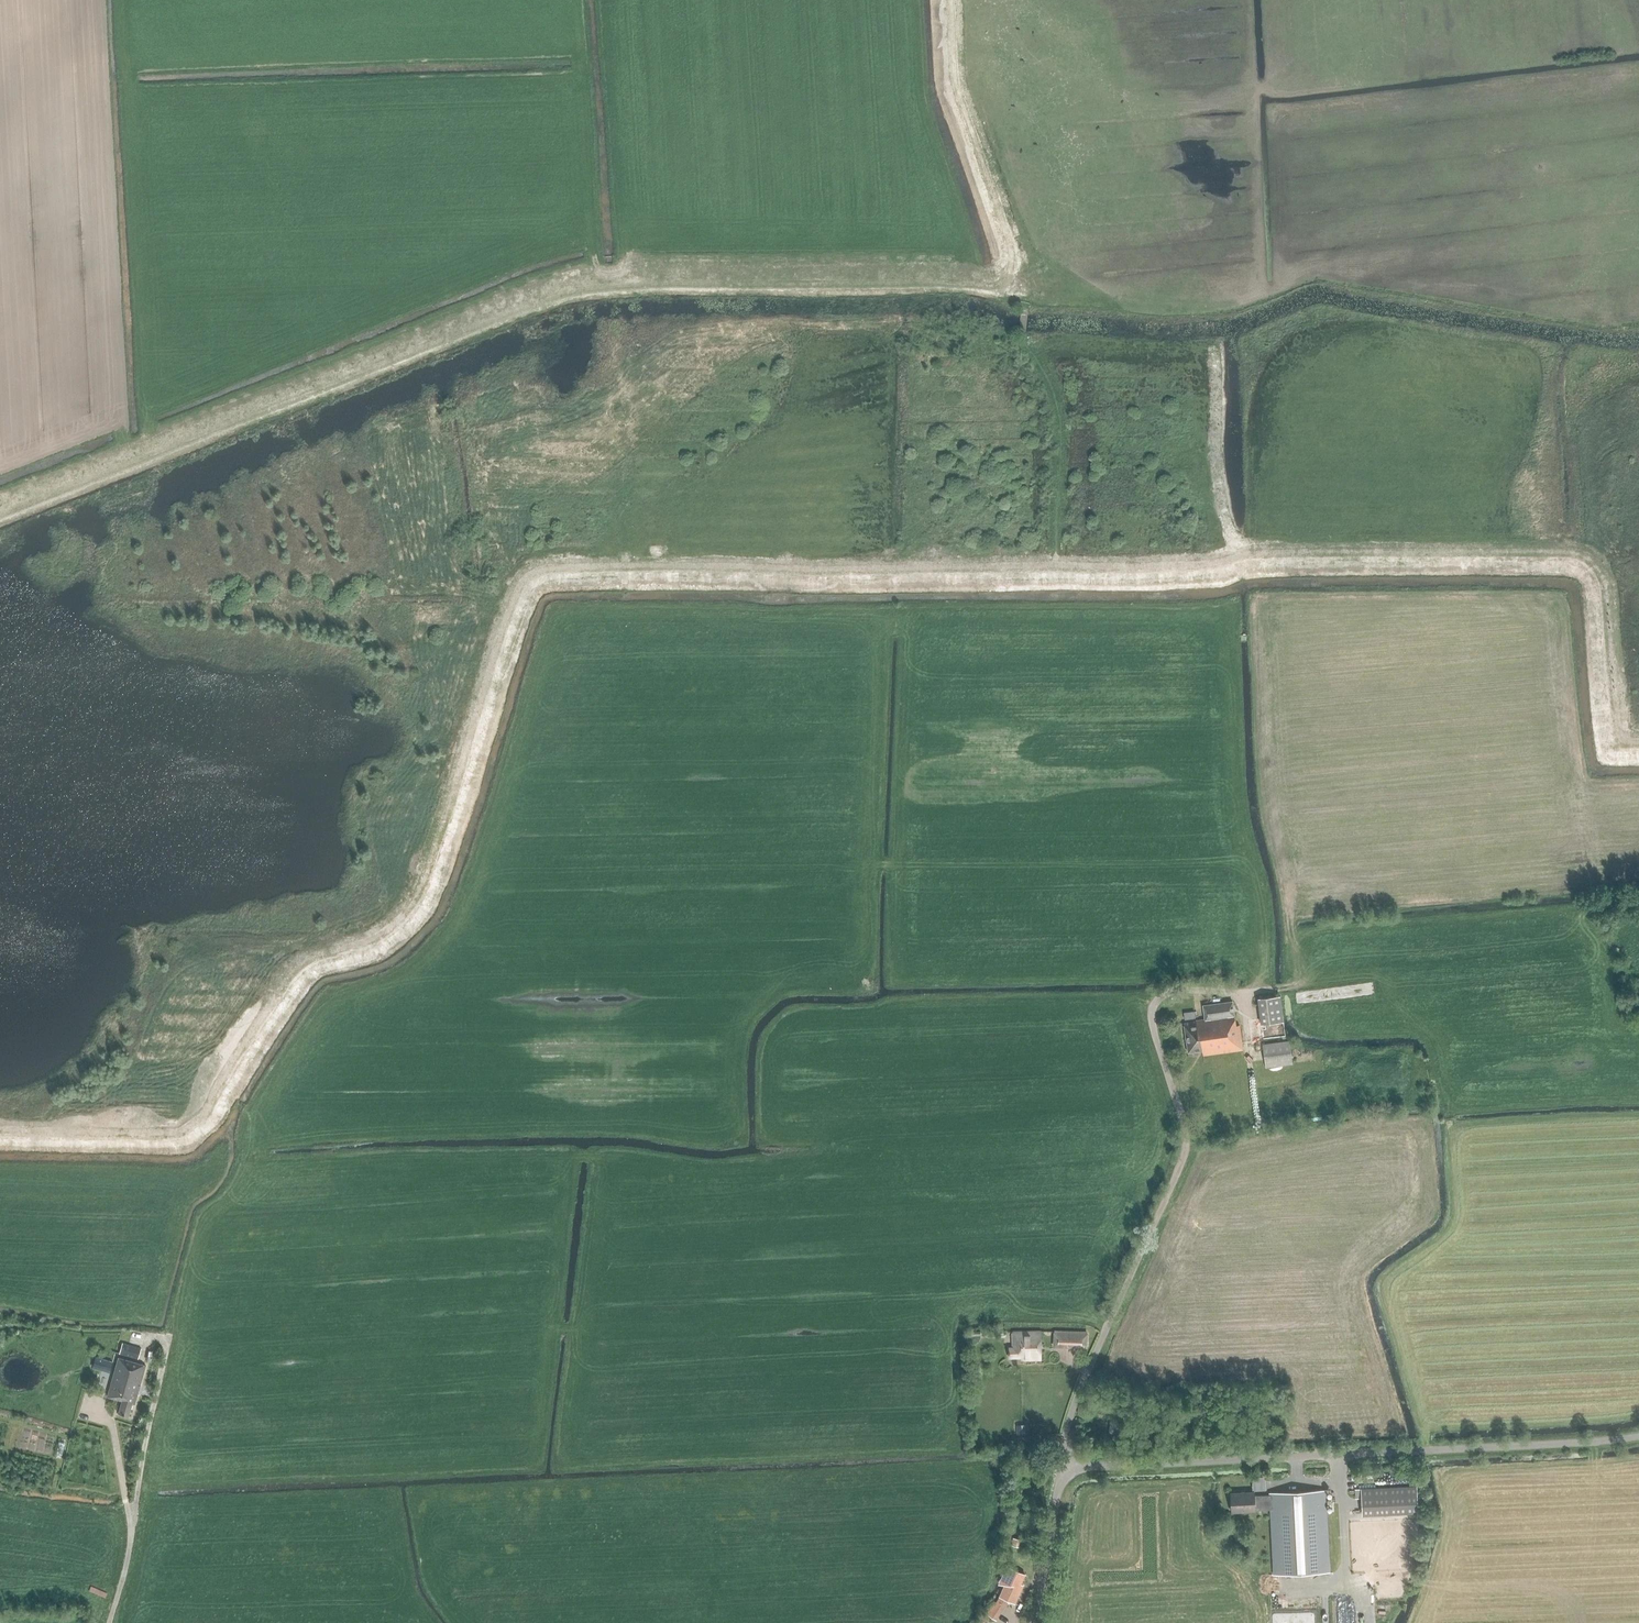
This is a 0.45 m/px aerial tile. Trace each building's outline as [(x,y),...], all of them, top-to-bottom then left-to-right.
[(1262,1024),(1284,1021),(1280,995),(1258,998),(1262,1024)] [(1243,1049),(1239,1025),(1236,1025),(1233,1002),(1203,1006),(1205,1021),(1183,1024),(1188,1053),(1202,1051),(1203,1055),(1243,1049)] [(1185,1020),(1195,1018),(1194,1011),(1184,1012),(1185,1020)] [(1266,1066),(1293,1063),(1290,1041),(1263,1045),(1266,1066)] [(1086,1332),(1055,1331),(1055,1346),(1085,1346),(1086,1332)] [(1041,1360),(1040,1332),(1012,1332),(1013,1347),(1008,1348),(1008,1358),(1023,1357),(1023,1361),(1041,1360)] [(129,1344),(127,1354),(139,1357),(141,1348),(129,1344)] [(92,1365),(109,1370),(113,1359),(95,1354),(92,1365)] [(136,1403),(146,1365),(119,1358),(108,1396),(122,1400),(119,1413),(129,1416),(133,1403),(136,1403)] [(1092,1407),(1081,1404),(1080,1412),(1090,1414),(1092,1407)] [(1110,1417),(1109,1433),(1121,1434),(1122,1418),(1110,1417)] [(1026,1434),(1026,1424),(1017,1425),(1017,1434),(1026,1434)] [(1417,1512),(1416,1485),(1360,1487),(1362,1514),(1417,1512)] [(1275,1574),(1330,1573),(1328,1491),(1273,1493),(1273,1495),(1257,1495),(1257,1491),(1233,1492),(1234,1511),(1258,1510),(1258,1509),(1273,1509),(1275,1574)] [(1012,1567),(999,1596),(1016,1604),(1021,1593),(1018,1591),(1026,1574),(1012,1567)]
